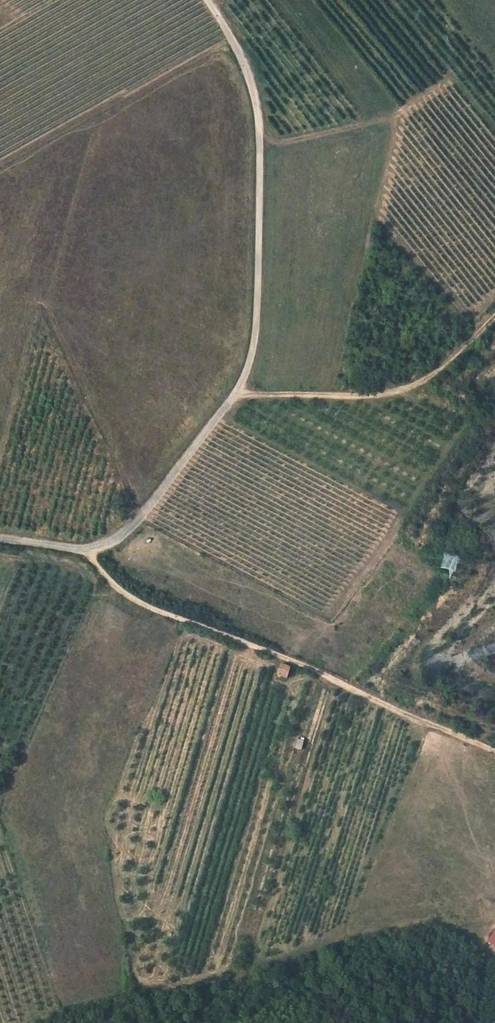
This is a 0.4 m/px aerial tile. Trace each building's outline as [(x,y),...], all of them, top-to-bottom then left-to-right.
[(276,675),(287,679),(290,668),(280,665),(276,675)]
